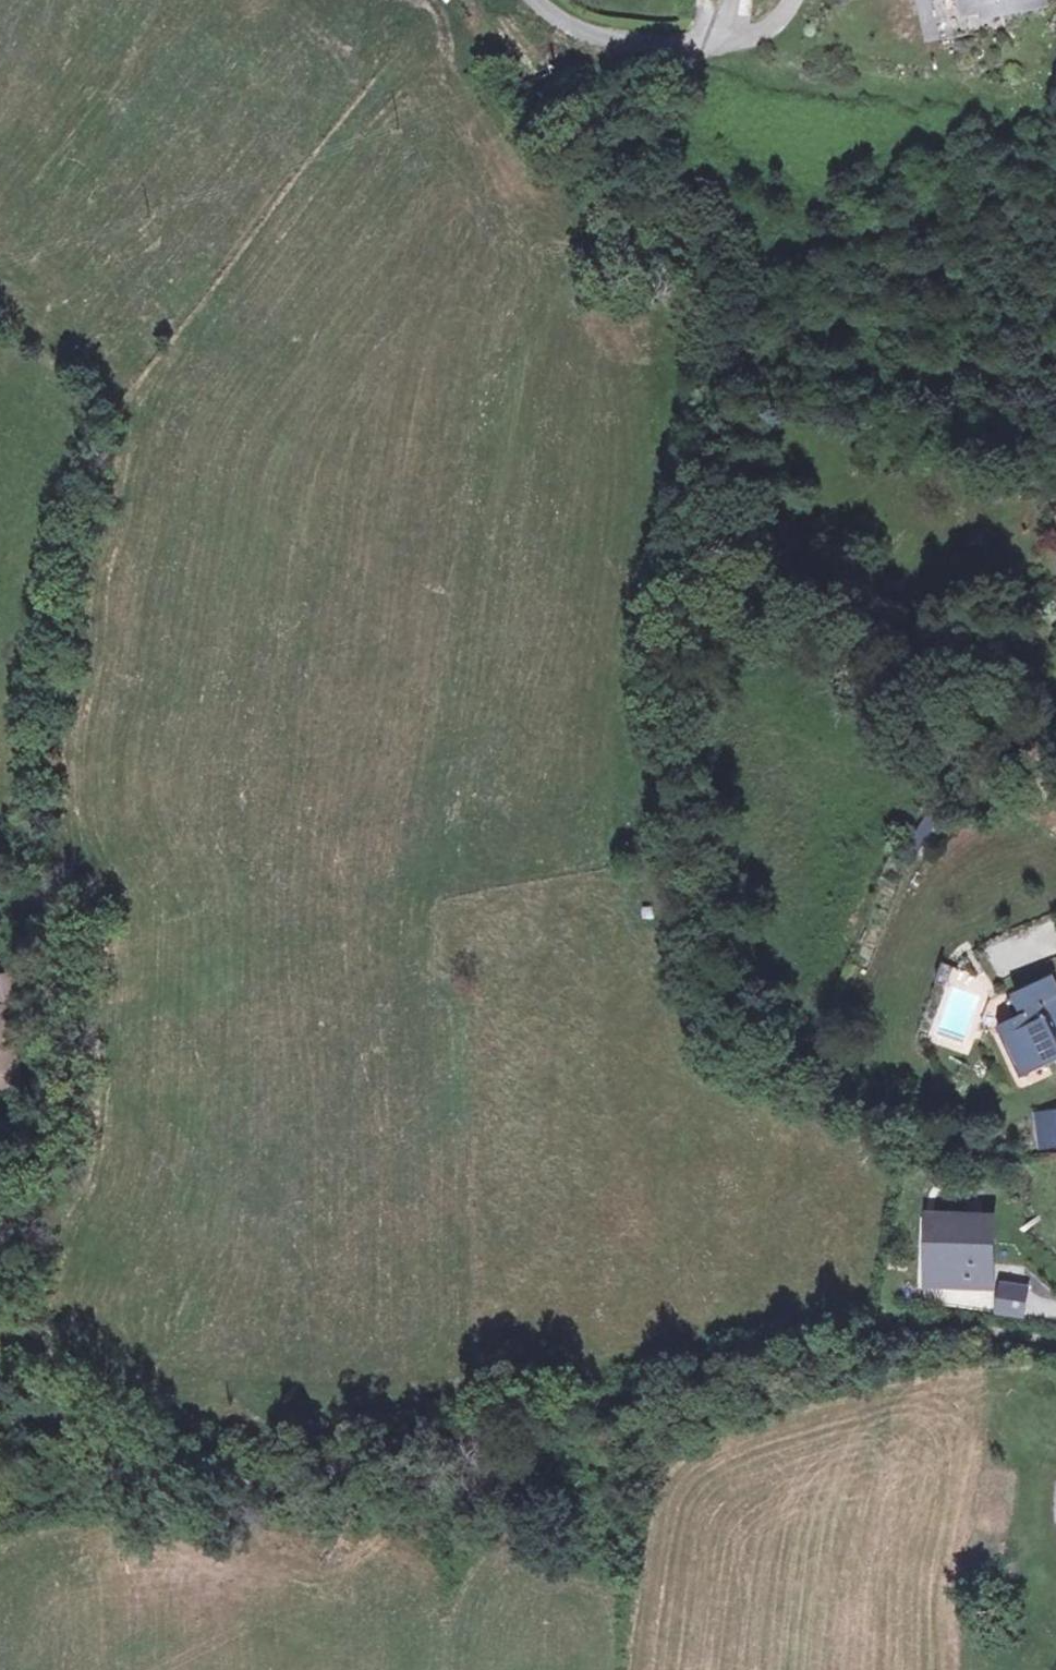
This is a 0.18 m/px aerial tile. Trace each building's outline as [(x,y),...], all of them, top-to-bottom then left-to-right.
[(973,12),(1012,3),(1015,12),(1054,3),(1053,0),(971,0),(973,12)] [(27,1085),(19,1046),(36,1042),(18,959),(0,964),(0,999),(2,1009),(0,1010),(0,1091),(27,1085)] [(1032,994),(1040,1016),(1028,1021),(1014,1026),(1033,1072),(1055,1062),(1055,984),(1032,994)] [(1040,1016),(1032,994),(1022,999),(1028,1021),(1040,1016)] [(1055,1146),(1055,1107),(1033,1111),(1040,1149),(1055,1146)] [(981,1214),(936,1209),(931,1256),(945,1258),(944,1273),(978,1277),(980,1260),(975,1260),(981,1214)] [(945,1258),(931,1256),(925,1271),(944,1273),(945,1258)]
